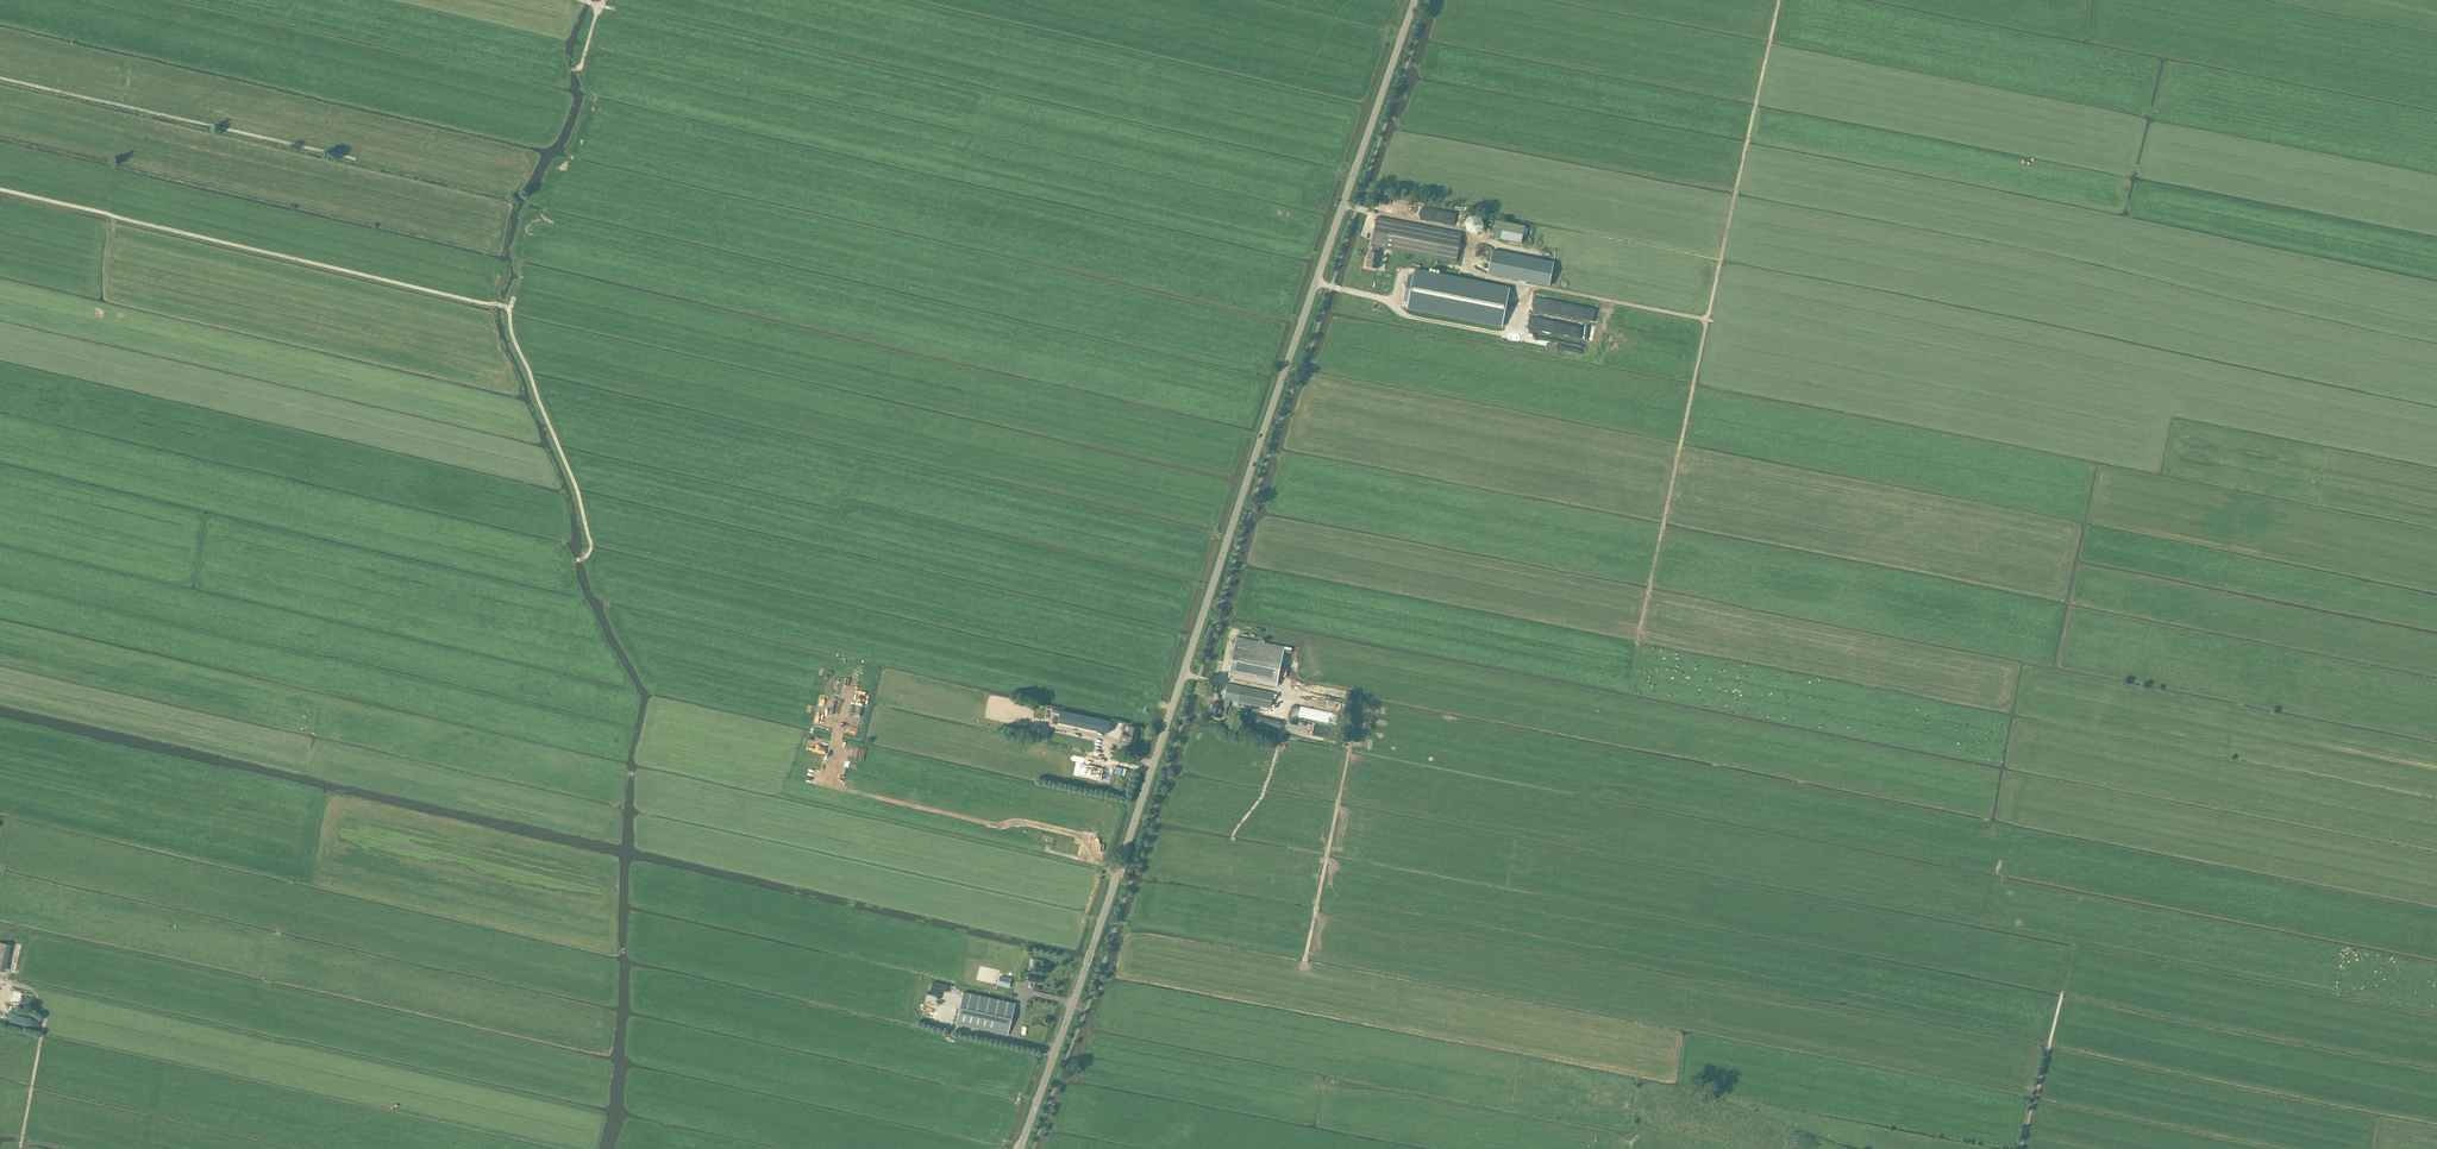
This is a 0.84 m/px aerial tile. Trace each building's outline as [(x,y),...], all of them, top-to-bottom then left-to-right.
[(1444,221),(1446,209),(1381,199),(1380,210),(1410,215),(1411,210),(1412,207),(1416,208),(1415,217),(1444,221)] [(1461,219),(1465,234),(1482,229),(1477,214),(1461,219)] [(1379,247),(1379,248),(1456,263),(1462,233),(1377,216),(1371,246),(1372,247),(1372,246),(1379,247)] [(1493,237),(1521,243),(1525,226),(1497,220),(1493,237)] [(1378,254),(1379,248),(1379,247),(1372,246),(1372,247),(1371,252),(1369,252),(1366,266),(1377,268),(1380,254),(1378,254)] [(1484,275),(1547,285),(1551,261),(1488,250),(1484,275)] [(1509,288),(1415,270),(1414,277),(1408,275),(1403,302),(1408,303),(1408,308),(1502,326),(1509,288)] [(1539,299),(1537,311),(1561,314),(1562,307),(1565,308),(1565,302),(1539,299)] [(1587,308),(1586,320),(1594,320),(1595,315),(1594,315),(1595,308),(1587,308)] [(1531,327),(1582,336),(1583,331),(1575,329),(1576,324),(1533,316),(1531,327)] [(1587,327),(1586,338),(1594,338),(1595,327),(1587,327)] [(1958,533),(1951,531),(1950,539),(1961,541),(1962,536),(1958,536),(1958,533)] [(1236,637),(1228,677),(1276,686),(1284,647),(1236,637)] [(1227,684),(1223,704),(1223,706),(1228,707),(1230,701),(1271,709),(1274,693),(1227,684)] [(1223,704),(1214,702),(1211,716),(1221,718),(1223,706),(1223,704)] [(1060,711),(1057,723),(1107,734),(1110,721),(1060,711)] [(1255,728),(1279,733),(1281,721),(1258,717),(1255,728)] [(1134,744),(1138,728),(1129,726),(1128,731),(1128,732),(1123,731),(1122,738),(1126,739),(1125,742),(1134,744)] [(1047,728),(1044,740),(1098,751),(1100,739),(1047,728)] [(1088,756),(1073,752),(1072,757),(1086,761),(1088,756)] [(1096,780),(1099,769),(1080,764),(1077,775),(1096,780)] [(5,973),(11,945),(0,943),(0,971),(5,973)] [(1029,973),(1027,980),(1039,983),(1041,976),(1041,975),(1041,973),(1046,974),(1047,970),(1048,970),(1049,965),(1048,965),(1048,964),(1043,963),(1043,961),(1037,959),(1035,966),(1033,966),(1031,973),(1029,973)] [(1000,975),(998,984),(1005,986),(1008,977),(1000,975)] [(927,1000),(926,998),(926,996),(925,994),(924,992),(922,991),(921,990),(918,989),(916,989),(914,989),(912,989),(910,990),(908,992),(907,994),(906,995),(905,998),(905,999),(905,1001),(905,1003),(906,1005),(908,1007),(909,1009),(911,1010),(913,1010),(915,1011),(917,1011),(919,1010),(921,1009),(923,1008),(925,1006),(926,1004),(926,1002),(927,1000)] [(1007,1035),(1014,1003),(963,992),(956,1024),(1007,1035)] [(32,1004),(34,996),(21,993),(19,1002),(32,1004)]
